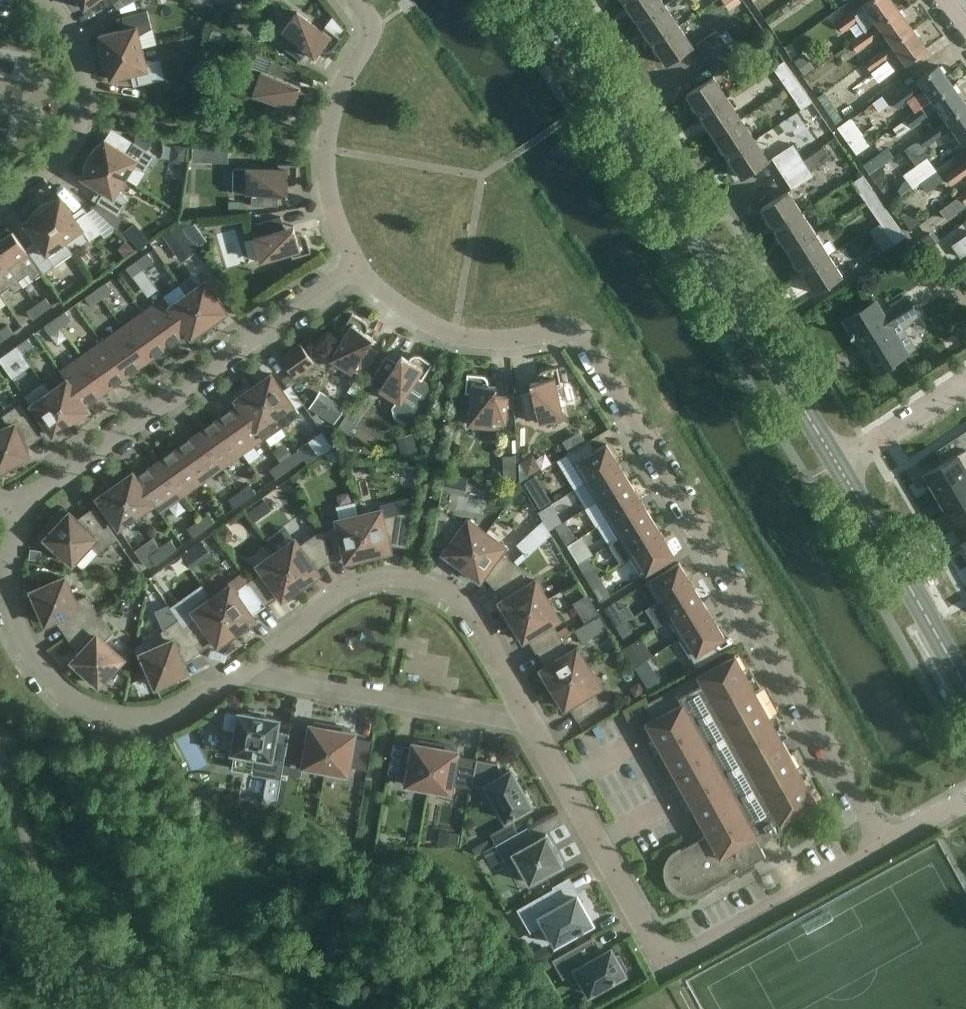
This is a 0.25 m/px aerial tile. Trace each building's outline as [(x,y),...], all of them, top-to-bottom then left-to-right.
[(84,9),(96,0),(78,0),(84,9)] [(197,9),(209,0),(191,0),(197,9)] [(665,4),(662,0),(627,0),(624,2),(638,23),(665,4)] [(741,0),(722,0),(729,10),(741,1),(741,0)] [(866,31),(866,32),(898,9),(892,0),(869,0),(853,11),(854,12),(837,24),(843,31),(858,20),(866,31)] [(665,4),(638,23),(653,44),(680,25),(665,4)] [(913,29),(898,9),(866,32),(866,31),(850,43),(857,52),(884,32),(891,43),(892,44),(913,29)] [(152,28),(147,10),(122,16),(125,29),(99,35),(105,57),(142,48),(139,35),(152,28)] [(286,35),(279,45),(300,60),(307,51),(315,56),(320,50),(322,51),(323,51),(324,52),(326,52),(327,52),(329,52),(330,51),(331,50),(332,49),(341,38),(339,36),(343,29),(335,17),(327,27),(325,26),(322,30),(297,12),(282,32),(286,35)] [(827,19),(808,32),(814,41),(817,46),(837,32),(827,19)] [(680,25),(653,44),(667,65),(694,46),(680,25)] [(728,45),(717,29),(696,43),(707,59),(728,45)] [(906,64),(910,60),(927,49),(913,29),(892,44),(891,43),(865,62),(871,71),(898,52),(906,64)] [(212,31),(208,41),(223,47),(227,37),(212,31)] [(728,45),(707,59),(717,75),(739,61),(728,45)] [(165,79),(160,61),(145,60),(142,48),(105,57),(110,79),(136,73),(139,85),(165,79)] [(815,67),(805,54),(794,61),(804,74),(815,67)] [(300,116),(304,104),(304,103),(305,102),(305,100),(305,99),(304,98),(304,96),(303,95),(302,94),(301,93),(299,93),(298,92),(301,84),(292,81),(296,70),(277,63),(271,61),(258,56),(253,68),(262,71),(253,94),(283,105),(281,110),(300,116)] [(773,68),(787,89),(799,81),(784,60),(773,68)] [(938,65),(922,77),(891,99),(897,108),(924,88),(932,99),(953,85),(938,65)] [(713,76),(703,83),(687,94),(700,115),(727,98),(713,76)] [(813,102),(799,81),(787,89),(802,110),(813,102)] [(185,82),(183,95),(193,96),(194,83),(185,82)] [(946,119),(947,119),(965,105),(965,104),(953,85),(932,99),(893,128),(899,136),(938,108),(946,119)] [(843,119),(825,92),(818,97),(836,124),(843,119)] [(873,103),(867,108),(872,115),(878,110),(879,112),(889,105),(882,95),(873,103)] [(727,98),(700,115),(714,136),(741,119),(727,98)] [(946,119),(905,148),(904,149),(916,165),(932,153),(927,146),(953,128),(961,139),(965,136),(965,105),(947,119),(946,119)] [(741,119),(714,136),(728,157),(755,140),(741,119)] [(869,145),(853,122),(841,132),(857,154),(869,145)] [(93,158),(125,178),(132,167),(146,172),(156,157),(134,142),(127,153),(105,139),(93,158)] [(755,140),(728,157),(742,178),(769,161),(755,140)] [(803,159),(793,143),(771,158),(782,174),(803,159)] [(173,144),(170,162),(184,164),(187,146),(173,144)] [(888,147),(863,164),(870,174),(895,156),(888,147)] [(831,158),(825,148),(805,161),(803,159),(782,174),(792,189),(813,176),(810,171),(831,158)] [(916,184),(920,182),(936,169),(935,168),(930,161),(933,154),(932,153),(916,165),(903,175),(907,180),(901,184),(898,191),(901,195),(916,184)] [(97,202),(119,216),(128,200),(118,189),(125,178),(93,158),(81,177),(103,192),(97,202)] [(946,176),(952,183),(965,173),(965,161),(946,176)] [(233,193),(247,193),(252,193),(252,205),(278,206),(278,194),(279,194),(279,185),(289,185),(290,185),(292,185),(293,184),(294,184),(295,183),(296,182),(297,180),(297,179),(298,177),(298,176),(298,164),(278,163),(278,169),(234,168),(233,193)] [(936,169),(920,182),(926,191),(940,181),(943,179),(936,169)] [(866,201),(877,195),(863,175),(852,182),(866,201)] [(942,208),(940,210),(947,220),(965,206),(965,190),(958,196),(942,208)] [(789,191),(778,197),(761,208),(775,229),(802,212),(789,191)] [(938,203),(942,208),(958,196),(954,191),(938,203)] [(866,201),(880,222),(891,215),(877,195),(866,201)] [(42,210),(65,241),(82,229),(90,240),(101,233),(86,212),(76,219),(61,197),(42,210)] [(65,241),(42,210),(24,223),(39,245),(29,252),(44,273),(55,265),(54,264),(72,252),(65,241)] [(802,212),(775,229),(788,251),(816,233),(802,212)] [(891,215),(880,222),(895,244),(906,237),(891,215)] [(254,236),(261,261),(291,252),(292,257),(311,252),(307,237),(306,236),(305,235),(304,234),(303,234),(302,233),(300,233),(299,233),(297,233),(288,236),(286,228),(284,228),(281,217),(257,224),(260,234),(254,236)] [(192,220),(184,220),(176,221),(178,223),(196,248),(207,240),(192,220)] [(135,222),(123,231),(139,249),(139,250),(150,241),(151,240),(135,222)] [(178,223),(162,234),(181,261),(196,248),(178,223)] [(965,253),(965,227),(942,240),(953,260),(965,253)] [(934,230),(922,238),(929,248),(940,240),(934,230)] [(19,280),(29,273),(33,279),(42,273),(12,231),(0,240),(0,254),(19,280)] [(816,233),(788,251),(802,272),(829,255),(816,233)] [(137,260),(143,269),(154,261),(148,253),(137,260)] [(10,286),(15,293),(24,286),(19,280),(0,254),(0,293),(10,286)] [(829,255),(802,272),(815,293),(843,276),(829,255)] [(132,276),(143,269),(137,260),(126,268),(132,276)] [(921,275),(930,290),(943,281),(934,267),(921,275)] [(205,281),(187,294),(209,325),(227,312),(222,305),(231,298),(216,278),(207,284),(205,281)] [(106,282),(96,290),(102,298),(112,290),(106,282)] [(102,298),(96,290),(85,297),(91,306),(102,298)] [(28,293),(23,296),(29,304),(33,301),(28,293)] [(187,294),(170,306),(188,332),(187,333),(191,338),(209,325),(187,294)] [(36,305),(42,312),(51,306),(46,298),(36,305)] [(170,306),(164,298),(143,313),(167,347),(187,333),(188,332),(170,306)] [(875,301),(862,309),(844,320),(852,332),(849,334),(851,337),(854,335),(877,372),(884,368),(887,373),(896,368),(893,362),(917,348),(906,330),(920,316),(910,300),(884,315),(875,301)] [(32,308),(27,311),(32,318),(33,319),(42,312),(36,305),(32,308)] [(65,311),(55,319),(61,327),(71,320),(65,311)] [(147,362),(167,347),(143,313),(122,327),(147,362)] [(330,359),(348,369),(352,372),(355,368),(365,374),(379,352),(368,345),(374,337),(366,333),(367,331),(368,330),(368,328),(368,327),(368,326),(367,324),(367,323),(366,322),(364,321),(352,313),(342,330),(347,333),(330,359)] [(86,342),(95,334),(79,317),(64,330),(72,339),(78,333),(86,342)] [(50,335),(61,327),(55,319),(44,326),(50,335)] [(4,339),(14,332),(8,324),(0,330),(0,333),(4,339)] [(126,376),(147,362),(122,327),(102,342),(126,376)] [(28,338),(17,346),(23,355),(34,347),(28,338)] [(106,391),(126,376),(102,342),(82,356),(106,391)] [(300,344),(281,358),(294,377),(314,363),(301,344),(300,344)] [(23,355),(17,346),(6,353),(12,362),(23,355)] [(370,383),(397,401),(392,408),(394,418),(406,426),(428,391),(429,390),(429,389),(429,387),(429,386),(428,385),(428,384),(427,383),(426,382),(422,379),(432,364),(420,356),(419,355),(417,355),(416,355),(415,355),(413,355),(412,356),(411,357),(410,358),(409,359),(402,355),(397,362),(396,363),(386,357),(370,383)] [(86,405),(106,391),(82,356),(60,371),(66,380),(67,379),(85,405),(86,405)] [(520,395),(526,420),(538,418),(539,423),(563,417),(557,387),(562,386),(558,367),(544,370),(542,371),(541,371),(540,372),(539,373),(538,375),(538,376),(538,377),(538,378),(538,381),(530,382),(532,392),(520,395)] [(296,381),(290,373),(282,379),(288,387),(296,381)] [(505,422),(506,416),(508,396),(496,395),(497,385),(489,385),(489,384),(489,383),(488,381),(488,380),(487,378),(486,377),(485,376),(484,376),(482,375),(481,375),(467,373),(465,393),(471,393),(468,424),(493,426),(493,421),(505,422)] [(299,413),(271,374),(253,386),(281,425),(299,413)] [(89,410),(86,405),(85,405),(67,379),(66,380),(49,392),(71,423),(89,410)] [(53,436),(71,423),(49,392),(43,384),(25,397),(53,436)] [(281,425),(253,386),(235,399),(239,404),(263,438),(281,425)] [(318,420),(335,423),(338,403),(321,400),(318,420)] [(43,435),(20,403),(1,416),(6,427),(0,430),(0,470),(30,457),(23,440),(37,430),(42,436),(43,435)] [(239,404),(218,419),(243,453),(263,438),(239,404)] [(198,433),(222,468),(243,453),(218,419),(198,433)] [(322,423),(321,426),(328,435),(335,426),(322,423)] [(580,431),(563,441),(569,452),(587,441),(580,431)] [(298,450),(304,458),(309,465),(334,447),(324,432),(309,443),(298,450)] [(177,448),(202,482),(222,468),(198,433),(177,448)] [(414,433),(397,438),(403,457),(419,452),(414,433)] [(589,440),(572,451),(567,454),(585,483),(618,463),(607,444),(596,451),(589,440)] [(157,462),(181,497),(202,482),(177,448),(157,462)] [(515,454),(502,455),(504,479),(517,478),(515,454)] [(281,462),(287,471),(297,463),(291,455),(281,462)] [(543,467),(535,455),(520,464),(527,476),(543,467)] [(924,476),(934,494),(965,476),(965,473),(957,457),(924,476)] [(154,503),(160,512),(181,497),(157,462),(137,477),(136,477),(154,503)] [(287,471),(281,462),(270,470),(276,478),(287,471)] [(596,502),(629,481),(618,463),(585,483),(596,502)] [(449,471),(446,484),(466,488),(468,475),(449,471)] [(115,485),(137,515),(154,503),(136,477),(137,477),(133,472),(115,485)] [(552,501),(536,475),(525,482),(540,508),(552,501)] [(934,494),(944,512),(965,499),(965,476),(934,494)] [(629,481),(596,502),(608,520),(641,500),(629,481)] [(239,492),(245,500),(256,493),(250,484),(239,492)] [(115,485),(97,498),(119,528),(137,515),(115,485)] [(245,500),(239,492),(229,499),(235,508),(245,500)] [(518,492),(513,500),(518,503),(525,502),(527,498),(518,492)] [(944,512),(955,529),(965,523),(965,499),(944,512)] [(641,500),(608,520),(619,539),(652,518),(641,500)] [(261,502),(250,510),(258,520),(269,513),(261,502)] [(547,506),(538,512),(544,523),(553,517),(547,506)] [(117,539),(94,507),(93,508),(97,514),(82,524),(69,513),(45,539),(72,563),(89,545),(98,553),(117,539)] [(438,507),(431,545),(443,547),(446,550),(444,553),(448,556),(446,559),(457,567),(456,568),(459,570),(486,533),(468,519),(464,526),(438,507)] [(405,547),(411,511),(382,517),(381,510),(359,515),(369,560),(373,560),(372,558),(385,555),(385,551),(390,550),(389,546),(393,545),(405,547)] [(199,521),(204,529),(215,522),(209,513),(199,521)] [(369,560),(359,515),(337,520),(339,528),(317,533),(330,562),(341,557),(345,557),(346,560),(352,559),(352,563),(366,560),(366,561),(369,560)] [(652,518),(619,539),(609,545),(620,563),(630,557),(663,537),(652,518)] [(204,529),(199,521),(188,528),(193,537),(204,529)] [(955,529),(965,547),(965,546),(965,523),(955,529)] [(228,526),(217,534),(226,544),(232,539),(233,532),(228,526)] [(270,545),(286,536),(281,528),(266,537),(270,545)] [(561,534),(567,545),(576,539),(570,529),(561,534)] [(295,539),(276,552),(303,590),(306,588),(305,587),(316,579),(314,576),(319,573),(316,569),(320,567),(330,562),(317,533),(299,545),(295,539)] [(486,533),(459,570),(461,572),(462,571),(473,579),(475,576),(480,579),(482,576),(486,579),(494,587),(518,565),(500,552),(505,546),(486,533)] [(663,537),(630,557),(642,576),(658,566),(675,555),(663,537)] [(583,550),(576,539),(567,545),(574,555),(583,550)] [(160,548),(166,556),(177,549),(171,540),(160,548)] [(202,540),(182,554),(191,568),(211,554),(202,540)] [(166,556),(160,548),(149,556),(155,564),(166,556)] [(41,561),(42,551),(30,549),(29,560),(41,561)] [(303,590),(276,552),(258,565),(263,571),(249,581),(266,606),(280,596),(282,599),(287,596),(289,599),(300,591),(301,592),(303,590)] [(679,563),(662,573),(646,583),(657,602),(691,581),(679,563)] [(518,565),(494,587),(504,599),(500,602),(503,606),(500,608),(507,620),(506,621),(507,623),(547,599),(536,580),(529,584),(518,565)] [(583,571),(590,582),(599,576),(592,565),(583,571)] [(590,582),(596,592),(601,601),(611,595),(599,576),(590,582)] [(73,632),(99,614),(86,595),(75,600),(65,577),(32,591),(46,624),(62,617),(73,632)] [(266,606),(249,581),(235,591),(230,585),(212,598),(239,636),(241,634),(241,633),(252,625),(250,622),(254,619),(252,615),(266,606)] [(691,581),(657,602),(669,620),(702,600),(691,581)] [(239,636),(212,598),(193,611),(198,617),(184,627),(196,646),(201,651),(215,641),(217,645),(222,642),(224,645),(235,637),(236,638),(239,636)] [(547,599),(507,623),(509,626),(510,626),(517,637),(521,635),(523,640),(527,638),(536,652),(561,637),(552,622),(559,618),(547,599)] [(702,600),(669,620),(680,639),(713,618),(702,600)] [(610,616),(617,626),(626,621),(619,610),(610,616)] [(99,614),(73,632),(84,648),(72,661),(98,685),(123,659),(104,641),(113,632),(99,614)] [(584,626),(590,635),(605,625),(600,616),(584,626)] [(725,637),(713,618),(680,639),(698,668),(720,654),(714,644),(725,637)] [(181,656),(196,646),(184,627),(179,619),(160,632),(165,643),(141,653),(155,687),(188,673),(181,656)] [(632,631),(626,621),(617,626),(623,637),(632,631)] [(561,637),(536,652),(545,667),(541,669),(544,674),(541,676),(548,688),(547,688),(549,691),(589,667),(577,648),(570,652),(561,637)] [(628,645),(621,649),(626,657),(633,667),(642,662),(653,655),(641,637),(628,645)] [(707,835),(678,851),(674,853),(672,856),(669,859),(667,862),(666,866),(666,870),(666,874),(666,877),(668,881),(670,885),(672,888),(675,890),(678,892),(682,894),(685,895),(689,895),(693,895),(697,894),(700,892),(766,856),(761,847),(759,848),(754,838),(757,836),(755,833),(765,827),(769,833),(776,829),(773,823),(778,820),(780,824),(817,803),(735,655),(645,705),(653,719),(645,723),(707,835)] [(660,677),(653,666),(639,675),(645,686),(660,677)] [(589,667),(549,691),(550,694),(552,693),(559,705),(562,703),(565,708),(568,706),(577,720),(602,705),(593,690),(600,686),(589,667)] [(639,681),(629,687),(636,697),(645,691),(639,681)] [(281,780),(285,755),(289,733),(276,731),(278,719),(239,712),(238,715),(234,714),(231,729),(236,730),(232,752),(235,752),(232,769),(252,772),(252,774),(267,777),(262,803),(276,805),(281,780)] [(290,726),(289,733),(285,755),(304,758),(303,766),(325,770),(333,724),(330,723),(330,725),(316,722),(316,726),(310,725),(309,729),(290,726)] [(354,737),(355,733),(349,732),(350,728),(336,726),(336,724),(333,724),(325,770),(347,774),(349,766),(368,769),(373,741),(354,737)] [(406,784),(428,788),(437,742),(433,741),(433,743),(419,740),(419,744),(413,743),(412,748),(393,744),(388,773),(407,776),(406,784)] [(471,787),(472,785),(476,759),(457,755),(458,751),(452,750),(453,746),(440,744),(440,743),(437,742),(428,788),(450,792),(452,784),(471,787)] [(476,759),(472,785),(484,787),(487,785),(506,819),(515,814),(517,818),(530,810),(528,807),(531,805),(523,792),(522,790),(519,785),(520,785),(519,784),(518,784),(511,770),(504,774),(497,762),(476,759)] [(505,826),(510,836),(483,851),(491,866),(504,859),(509,869),(519,864),(530,883),(563,864),(547,834),(536,840),(528,826),(518,831),(513,822),(505,826)] [(440,830),(437,845),(458,844),(460,833),(440,830)] [(553,888),(517,909),(530,933),(544,925),(555,944),(578,931),(579,932),(584,929),(584,928),(592,923),(581,903),(584,902),(583,900),(581,902),(577,895),(563,903),(554,886),(552,886),(553,888)] [(552,959),(553,960),(563,978),(577,971),(590,993),(592,992),(594,995),(607,988),(605,985),(625,973),(623,971),(627,969),(619,955),(615,957),(611,949),(602,954),(592,937),(552,959)] [(553,960),(552,959),(545,946),(532,954),(539,967),(553,960)]
